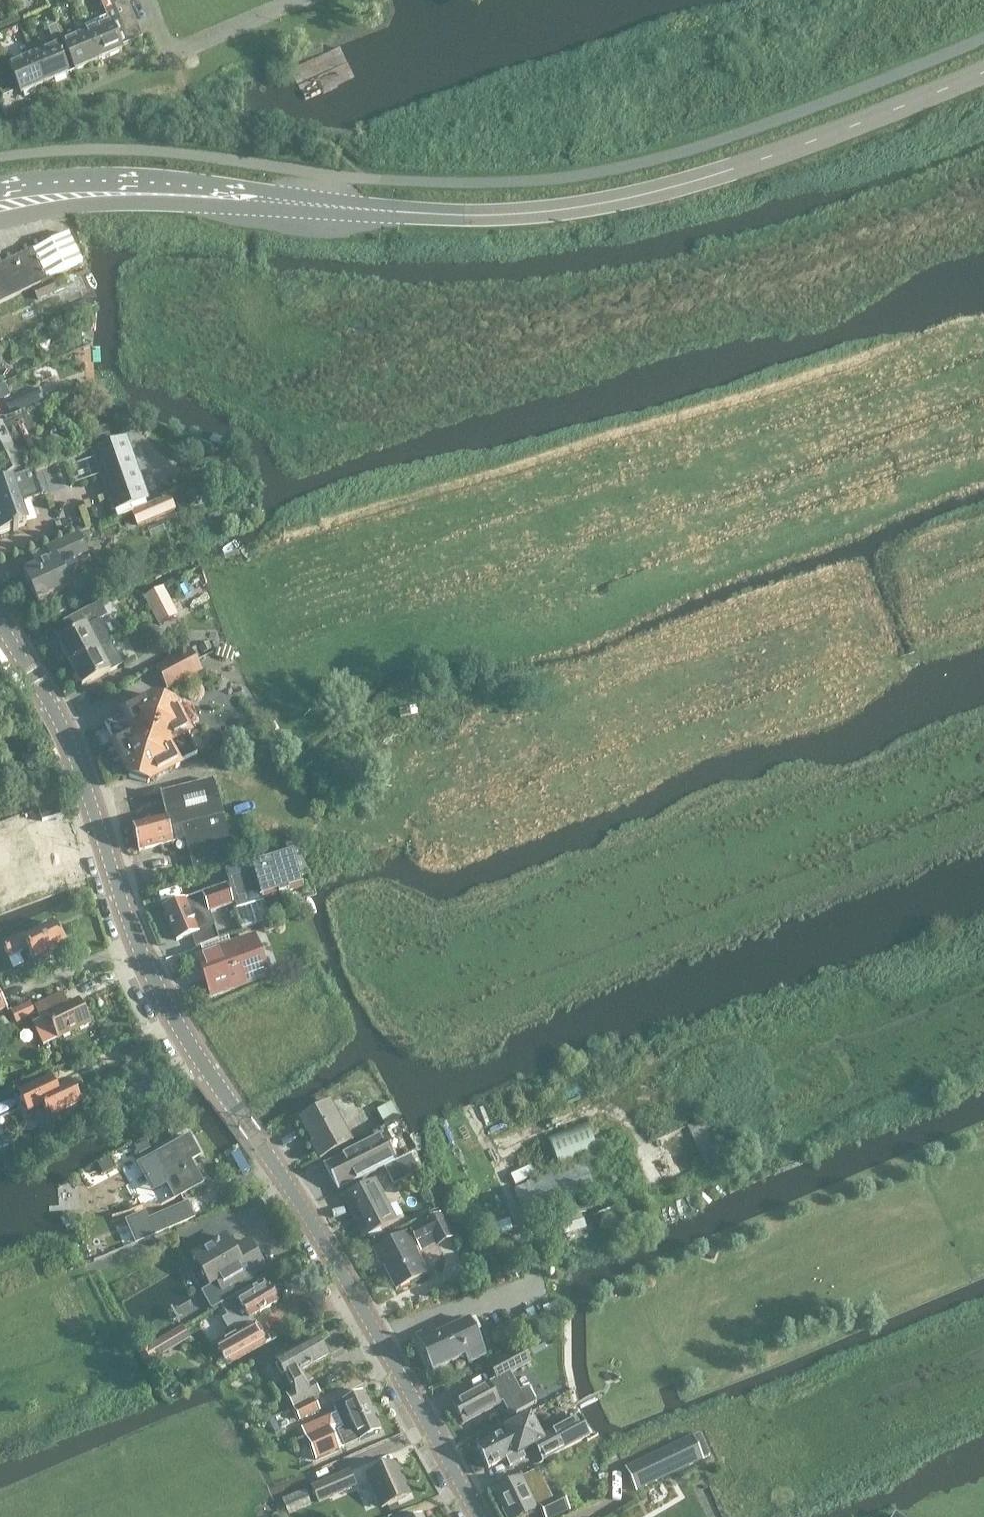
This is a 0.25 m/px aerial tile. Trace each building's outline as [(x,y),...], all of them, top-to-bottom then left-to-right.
[(142,37),(126,0),(104,0),(101,1),(108,18),(85,29),(99,62),(122,52),(120,47),(142,37)] [(56,44),(63,40),(57,28),(50,31),(56,44)] [(99,62),(85,29),(76,33),(75,36),(76,40),(65,45),(76,70),(77,72),(99,62)] [(45,86),(69,75),(68,74),(76,70),(65,45),(63,40),(56,44),(58,48),(34,59),(45,86)] [(0,62),(0,74),(10,70),(11,69),(6,59),(0,62)] [(10,70),(15,81),(20,92),(22,96),(45,86),(34,59),(11,69),(10,70)] [(10,70),(0,74),(0,88),(15,81),(10,70)] [(0,88),(0,101),(20,92),(15,81),(0,88)] [(49,281),(48,280),(83,263),(68,234),(34,250),(0,267),(0,304),(49,281)] [(34,291),(38,300),(66,288),(62,279),(34,291)] [(38,391),(8,403),(13,417),(44,404),(38,391)] [(3,478),(25,468),(25,467),(47,456),(36,434),(35,435),(26,415),(3,426),(2,423),(1,423),(0,424),(0,473),(3,478)] [(95,451),(116,511),(146,501),(125,440),(97,450),(95,451)] [(94,442),(79,447),(82,455),(95,451),(97,450),(94,442)] [(37,478),(35,472),(10,480),(11,484),(0,488),(0,535),(26,526),(19,504),(43,496),(37,478)] [(204,482),(172,496),(179,512),(211,498),(204,482)] [(131,515),(137,528),(174,512),(169,499),(131,515)] [(38,602),(72,587),(65,571),(62,565),(73,560),(88,553),(79,533),(47,548),(52,559),(24,572),(38,602)] [(73,560),(62,565),(65,571),(76,566),(73,560)] [(144,597),(158,625),(170,619),(163,605),(169,602),(161,588),(144,597)] [(71,664),(98,649),(110,643),(99,622),(108,617),(100,603),(64,622),(70,633),(58,640),(71,664)] [(110,643),(98,649),(71,664),(83,687),(124,666),(112,642),(110,643)] [(217,642),(212,644),(215,651),(221,648),(218,642),(217,642)] [(209,643),(200,648),(203,654),(212,649),(209,643)] [(155,670),(166,691),(202,672),(191,651),(155,670)] [(123,717),(106,727),(116,745),(114,747),(130,777),(149,783),(179,767),(178,766),(195,756),(186,738),(189,737),(172,704),(154,698),(123,714),(123,717)] [(409,706),(398,709),(400,718),(411,715),(409,706)] [(237,861),(230,838),(213,783),(159,795),(166,817),(133,827),(139,852),(184,841),(193,873),(237,861)] [(7,893),(16,890),(40,881),(23,838),(15,841),(9,826),(0,829),(0,875),(7,893)] [(270,921),(264,900),(303,889),(300,879),(308,877),(297,842),(285,845),(287,852),(226,870),(237,909),(240,909),(246,928),(270,921)] [(219,939),(215,926),(211,913),(233,905),(231,899),(227,886),(163,908),(176,941),(192,935),(196,947),(219,939)] [(274,921),(262,926),(265,936),(277,931),(274,921)] [(49,957),(67,948),(66,945),(68,943),(63,932),(60,934),(55,924),(25,938),(23,933),(3,943),(11,958),(29,950),(35,962),(38,962),(39,965),(49,960),(49,957)] [(204,957),(216,993),(265,976),(253,940),(204,957)] [(58,1038),(91,1022),(80,1000),(69,1005),(62,993),(35,1006),(41,1018),(47,1016),(58,1038)] [(11,1011),(17,1023),(36,1015),(30,1003),(11,1011)] [(0,1020),(0,1030),(10,1026),(6,1017),(0,1020)] [(50,1121),(83,1105),(72,1081),(51,1091),(45,1079),(18,1091),(23,1104),(38,1097),(50,1121)] [(321,1159),(352,1142),(330,1102),(301,1119),(313,1142),(312,1143),(321,1159)] [(391,1102),(376,1110),(384,1124),(399,1117),(391,1102)] [(376,1139),(324,1165),(339,1191),(384,1168),(396,1162),(410,1155),(416,1152),(407,1136),(414,1132),(404,1114),(402,1115),(399,1117),(384,1124),(372,1131),(376,1139)] [(705,1166),(722,1158),(705,1119),(688,1126),(705,1166)] [(559,1168),(598,1152),(586,1122),(547,1136),(559,1168)] [(175,1199),(203,1184),(191,1161),(200,1156),(189,1136),(156,1155),(165,1171),(161,1173),(165,1180),(175,1199)] [(145,1138),(134,1144),(140,1154),(150,1149),(145,1138)] [(29,1140),(18,1146),(25,1160),(36,1154),(29,1140)] [(396,1162),(384,1168),(393,1186),(419,1173),(410,1155),(396,1162)] [(111,1156),(99,1162),(105,1173),(117,1167),(111,1156)] [(528,1184),(515,1190),(525,1217),(595,1190),(585,1162),(527,1183),(528,1184)] [(531,1166),(511,1176),(516,1185),(536,1176),(531,1166)] [(375,1181),(343,1198),(364,1238),(381,1229),(384,1235),(399,1227),(395,1221),(396,1221),(375,1181)] [(145,1213),(126,1221),(137,1245),(182,1226),(196,1219),(189,1203),(149,1220),(145,1213)] [(620,1235),(652,1225),(647,1209),(616,1220),(620,1235)] [(414,1227),(409,1229),(421,1252),(437,1244),(438,1245),(452,1238),(442,1216),(440,1213),(439,1214),(427,1220),(425,1216),(412,1223),(414,1227)] [(580,1213),(561,1220),(568,1243),(588,1236),(580,1213)] [(510,1222),(494,1227),(497,1236),(512,1231),(510,1222)] [(119,1231),(104,1237),(109,1249),(124,1243),(119,1231)] [(427,1274),(406,1235),(374,1251),(383,1268),(384,1267),(396,1290),(427,1274)] [(235,1296),(259,1281),(255,1274),(265,1268),(250,1242),(235,1251),(227,1238),(193,1258),(210,1286),(217,1282),(223,1293),(231,1288),(235,1296)] [(235,1296),(221,1304),(228,1316),(223,1319),(233,1337),(217,1346),(225,1361),(264,1339),(252,1317),(278,1302),(276,1299),(277,1296),(275,1291),(271,1291),(269,1287),(267,1289),(264,1283),(261,1285),(259,1281),(235,1296)] [(557,1301),(543,1308),(547,1317),(562,1310),(557,1301)] [(444,1330),(456,1358),(465,1354),(468,1362),(486,1355),(475,1331),(481,1328),(475,1317),(470,1320),(469,1319),(444,1330)] [(183,1328),(158,1342),(139,1353),(150,1371),(159,1365),(155,1358),(189,1339),(183,1328)] [(432,1369),(456,1358),(444,1330),(436,1334),(433,1328),(416,1336),(432,1369)] [(293,1408),(320,1393),(313,1381),(306,1385),(300,1373),(328,1358),(318,1338),(276,1360),(287,1380),(288,1379),(294,1392),(286,1395),(293,1408)] [(503,1403),(510,1417),(537,1403),(528,1387),(521,1391),(511,1373),(530,1363),(522,1349),(490,1366),(497,1378),(452,1403),(464,1424),(503,1403)] [(336,1413),(302,1429),(316,1461),(379,1432),(380,1433),(380,1432),(362,1392),(362,1391),(361,1391),(361,1392),(333,1405),(336,1413)] [(314,1400),(294,1410),(300,1421),(320,1410),(314,1400)] [(506,1432),(478,1447),(489,1468),(507,1459),(511,1466),(526,1458),(523,1454),(536,1447),(543,1460),(590,1436),(579,1416),(542,1436),(531,1416),(504,1430),(505,1431),(506,1432)] [(274,1417),(269,1420),(275,1433),(280,1430),(274,1417)] [(694,1436),(626,1468),(637,1492),(706,1459),(705,1458),(695,1436),(694,1436)] [(370,1475),(384,1508),(410,1496),(395,1464),(370,1475)] [(312,1488),(319,1504),(357,1488),(350,1472),(312,1488)] [(494,1491),(506,1516),(524,1516),(538,1510),(537,1510),(540,1508),(544,1516),(553,1516),(569,1509),(562,1495),(547,1502),(533,1473),(522,1478),(521,1477),(494,1491)] [(283,1501),(290,1516),(312,1507),(305,1491),(283,1501)]
